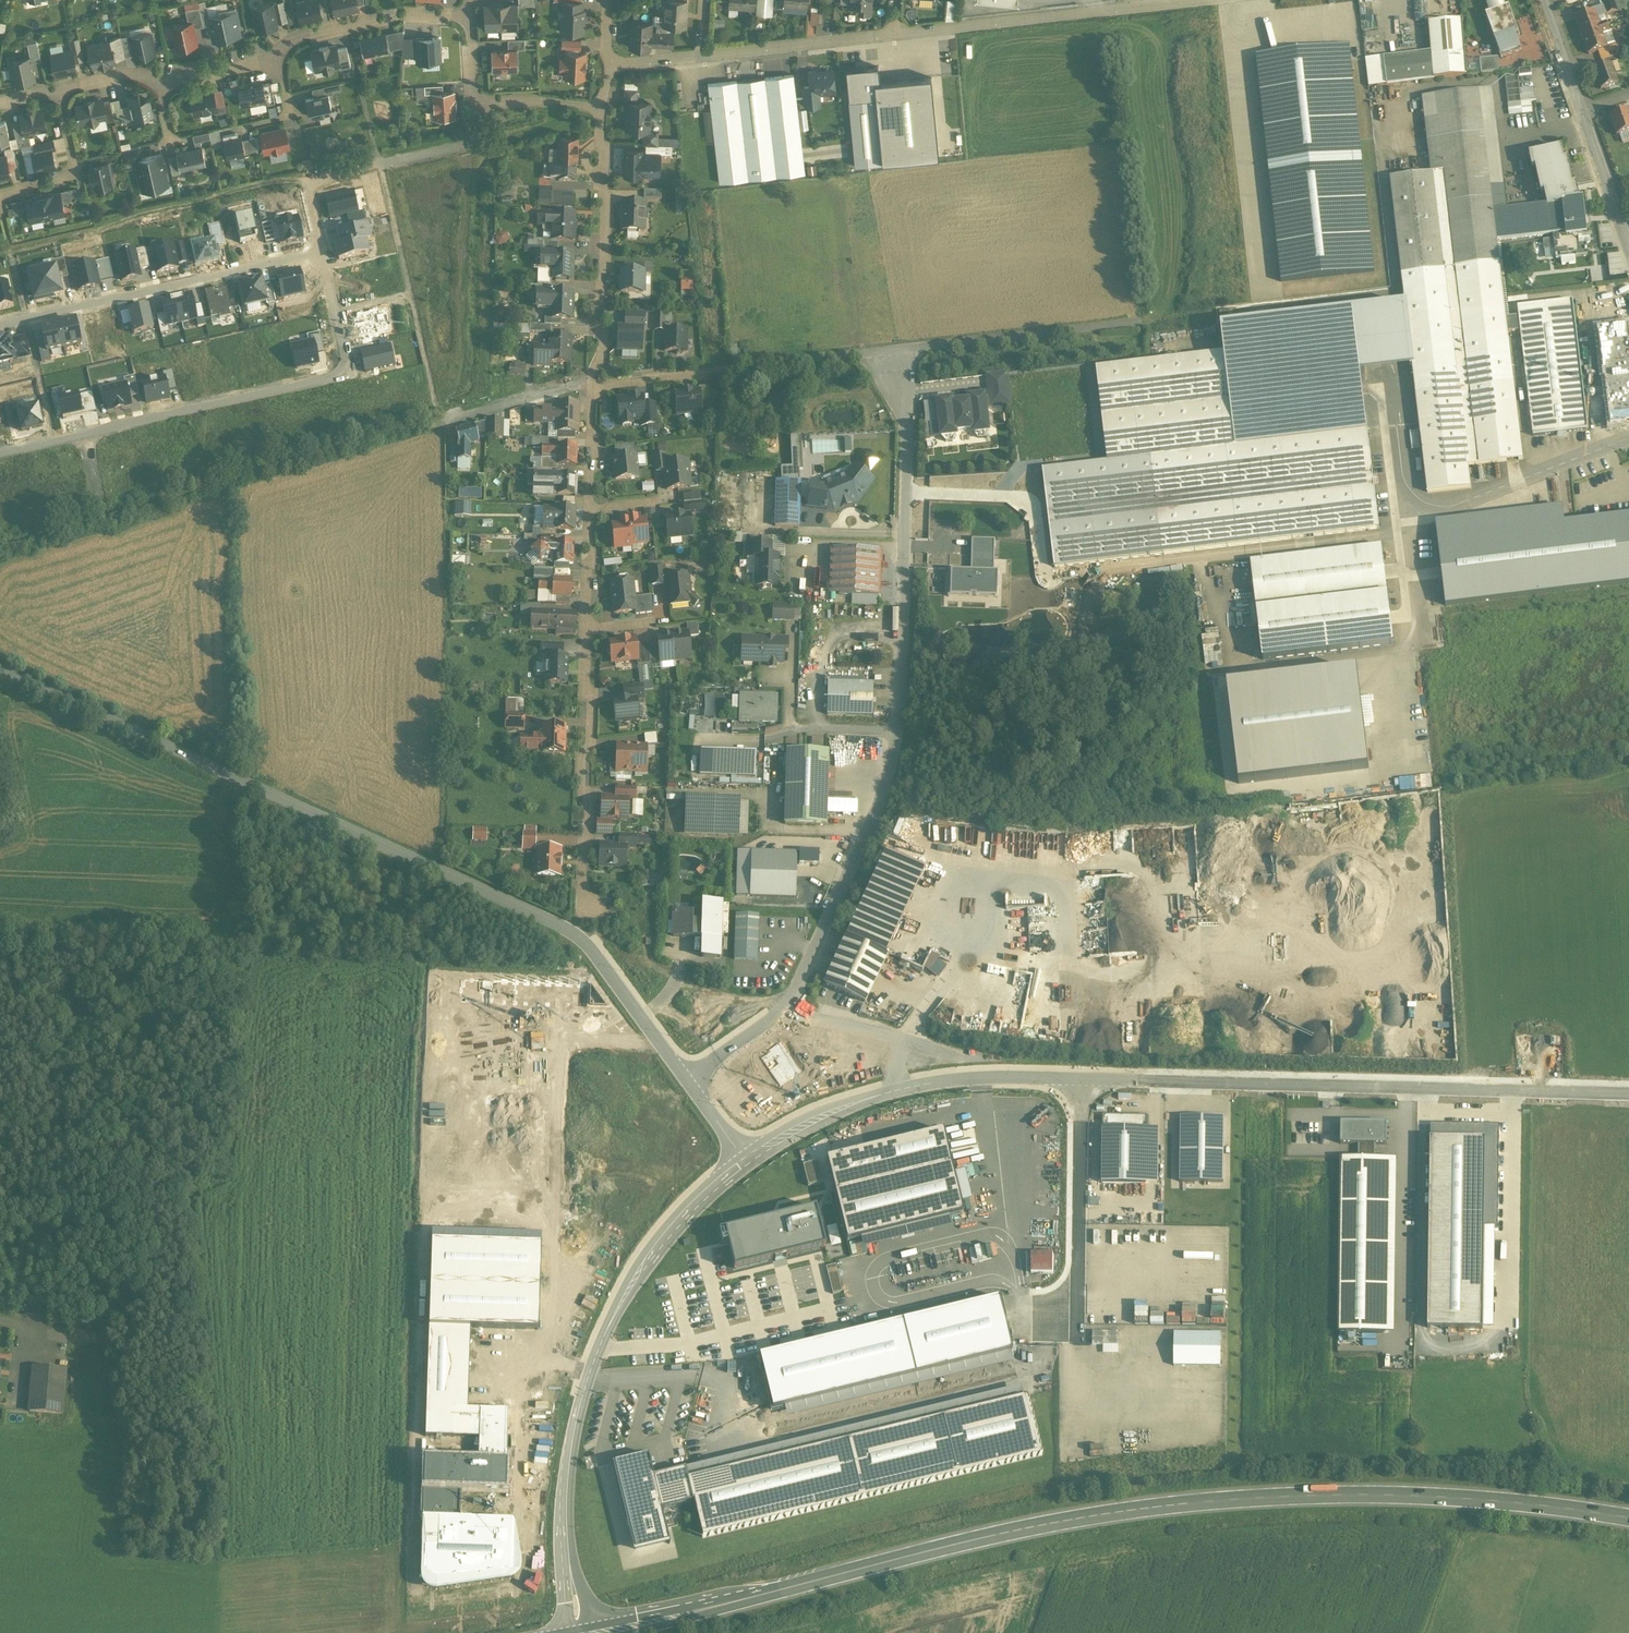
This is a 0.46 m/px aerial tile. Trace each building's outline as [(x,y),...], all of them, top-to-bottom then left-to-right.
[(283,0),(272,3),(276,22),(287,20),(283,0)] [(296,2),(300,20),(321,16),(319,7),(318,0),(305,0),(296,2)] [(336,13),(357,8),(357,4),(356,0),(333,0),(336,13)] [(582,1),(562,0),(562,10),(565,10),(565,9),(582,10),(582,1)] [(663,24),(685,26),(687,0),(665,0),(663,24)] [(728,6),(754,8),(754,0),(729,0),(728,6)] [(849,3),(859,3),(859,11),(870,12),(871,0),(849,0),(849,3)] [(1508,7),(1502,9),(1499,0),(1489,4),(1492,12),(1485,15),(1501,58),(1521,51),(1517,40),(1520,39),(1508,7)] [(1606,15),(1607,14),(1617,11),(1613,0),(1601,0),(1606,15)] [(272,3),(252,7),(257,30),(277,26),(276,22),(272,3)] [(515,4),(504,4),(503,3),(497,4),(496,5),(485,5),(486,29),(516,27),(515,4)] [(199,6),(185,9),(188,23),(192,22),(193,28),(203,25),(200,10),(199,6)] [(235,7),(218,10),(219,14),(209,16),(208,16),(210,24),(213,40),(240,34),(237,23),(239,23),(235,7)] [(207,8),(200,10),(203,25),(210,24),(208,16),(209,16),(207,8)] [(582,10),(565,9),(565,10),(565,18),(562,18),(561,30),(583,31),(584,10),(582,10)] [(1594,12),(1576,18),(1588,54),(1598,51),(1607,48),(1607,47),(1602,34),(1609,32),(1606,24),(1599,26),(1594,12)] [(1462,20),(1429,23),(1431,52),(1433,78),(1434,78),(1466,75),(1462,20)] [(651,23),(631,21),(630,46),(649,47),(649,45),(656,46),(657,32),(650,31),(651,23)] [(188,23),(172,26),(176,48),(196,43),(193,28),(192,22),(188,23)] [(403,30),(395,32),(398,46),(402,45),(403,37),(403,30)] [(131,36),(130,36),(134,53),(135,57),(155,52),(151,32),(131,36)] [(386,32),(359,38),(363,55),(389,49),(389,48),(386,34),(386,32)] [(395,32),(386,34),(389,48),(398,46),(395,32)] [(673,32),(657,32),(656,46),(666,46),(672,46),(673,32)] [(131,34),(121,36),(125,55),(134,53),(130,36),(131,36),(131,34)] [(121,36),(110,39),(110,41),(111,41),(114,58),(125,55),(121,36)] [(416,56),(415,38),(415,37),(403,37),(402,45),(401,57),(416,56)] [(416,56),(417,61),(440,60),(439,37),(415,38),(416,56)] [(524,38),(508,38),(508,48),(508,49),(517,48),(525,48),(524,38)] [(562,38),(561,48),(580,49),(581,39),(562,38)] [(79,40),(70,41),(72,50),(75,61),(83,59),(79,40)] [(37,41),(27,43),(30,56),(31,62),(41,60),(37,41)] [(110,41),(88,46),(93,66),(100,64),(100,65),(108,64),(108,63),(115,61),(114,58),(111,41),(110,41)] [(1607,47),(1607,48),(1598,51),(1602,61),(1602,62),(1615,57),(1620,55),(1618,47),(1612,44),(1609,46),(1607,47)] [(336,45),(328,46),(327,45),(319,47),(319,48),(311,50),(316,69),(323,67),(324,69),(333,67),(332,65),(339,64),(340,64),(336,48),(336,45)] [(346,46),(336,48),(340,64),(339,64),(340,67),(351,65),(346,46)] [(1350,47),(1257,57),(1281,281),(1374,271),(1350,47)] [(517,48),(508,49),(508,48),(500,48),(500,49),(491,49),(492,71),(518,70),(517,48)] [(72,50),(51,54),(56,74),(76,69),(75,61),(72,50)] [(585,53),(565,52),(565,58),(560,58),(560,69),(565,69),(564,76),(584,77),(585,69),(583,68),(583,61),(585,61),(585,53)] [(1431,52),(1383,58),(1387,85),(1434,79),(1434,78),(1433,78),(1431,52)] [(30,56),(9,61),(14,83),(35,79),(31,62),(30,56)] [(1497,57),(1480,59),(1481,73),(1499,71),(1497,57)] [(1615,57),(1602,62),(1602,61),(1592,65),(1594,70),(1611,64),(1617,62),(1617,63),(1618,62),(1617,62),(1615,57)] [(1611,64),(1594,70),(1601,90),(1618,84),(1611,64)] [(874,82),(880,82),(878,66),(845,69),(848,96),(875,94),(874,82)] [(832,70),(809,72),(810,85),(811,93),(814,93),(834,91),(832,70)] [(793,74),(764,77),(772,142),(776,175),(804,172),(804,171),(793,75),(793,74)] [(1517,76),(1504,78),(1507,104),(1520,102),(1517,76)] [(764,77),(736,80),(744,145),(772,142),(764,77)] [(937,155),(930,77),(880,82),(874,82),(875,94),(881,160),(937,155)] [(261,80),(238,85),(242,105),(265,100),(262,84),(261,80)] [(736,80),(708,83),(711,109),(713,127),(719,182),(776,175),(772,142),(744,145),(736,80)] [(275,101),(270,82),(262,84),(265,100),(265,103),(275,101)] [(331,84),(324,85),(326,94),(328,93),(333,92),(331,84)] [(442,84),(424,85),(425,93),(433,93),(433,92),(443,92),(442,84)] [(324,85),(312,88),(314,97),(326,94),(324,85)] [(810,85),(803,86),(805,106),(815,105),(814,93),(811,93),(810,85)] [(627,101),(636,101),(637,89),(624,89),(623,101),(627,101)] [(213,90),(191,95),(195,113),(217,108),(216,105),(213,90)] [(148,98),(140,99),(138,91),(127,94),(129,104),(132,114),(133,121),(137,120),(138,120),(140,120),(140,119),(144,118),(144,116),(152,114),(148,98)] [(443,92),(433,92),(433,93),(434,118),(454,117),(454,107),(456,107),(456,100),(453,100),(453,91),(443,92)] [(1479,91),(1435,96),(1437,118),(1440,139),(1484,134),(1479,91)] [(314,97),(305,98),(308,110),(311,109),(312,117),(330,113),(328,105),(331,104),(328,93),(326,94),(314,97)] [(875,94),(848,96),(854,163),(881,160),(875,94)] [(119,97),(110,99),(114,119),(123,117),(123,116),(121,106),(119,97)] [(93,100),(85,101),(85,103),(76,105),(78,113),(77,113),(78,114),(79,114),(80,122),(89,120),(90,122),(97,120),(97,118),(105,116),(106,116),(102,101),(102,99),(93,101),(93,100)] [(110,99),(102,101),(106,116),(105,116),(106,120),(114,119),(110,99)] [(636,101),(627,101),(626,128),(643,129),(649,129),(650,102),(636,101)] [(225,103),(216,105),(217,108),(218,113),(227,111),(225,103)] [(132,114),(129,104),(121,106),(123,116),(132,114)] [(42,108),(35,110),(35,109),(27,111),(27,112),(20,113),(24,133),(46,128),(42,108)] [(711,109),(704,110),(706,128),(713,127),(711,109)] [(1610,116),(1617,136),(1628,131),(1628,112),(1628,110),(1610,116)] [(1437,118),(1424,120),(1429,160),(1431,174),(1444,172),(1440,139),(1437,118)] [(0,121),(0,143),(10,141),(5,120),(0,121)] [(285,127),(261,132),(265,152),(289,146),(285,127)] [(218,128),(209,130),(211,138),(213,147),(221,145),(222,149),(225,149),(223,139),(221,140),(218,128)] [(656,129),(649,129),(643,129),(643,143),(646,143),(658,143),(658,133),(659,129),(656,129)] [(209,130),(192,134),(194,141),(211,138),(209,130)] [(236,132),(223,135),(223,139),(225,149),(227,157),(245,154),(245,151),(242,139),(241,135),(237,136),(236,132)] [(1484,134),(1440,139),(1444,172),(1455,269),(1499,264),(1496,241),(1493,211),(1490,190),(1484,134)] [(29,136),(16,139),(18,146),(30,143),(29,136)] [(242,139),(245,151),(258,149),(255,136),(242,139)] [(578,136),(559,136),(558,147),(558,157),(560,157),(560,163),(559,163),(559,180),(559,181),(575,182),(576,158),(577,158),(578,136)] [(53,138),(34,143),(36,151),(55,147),(53,138)] [(658,143),(646,143),(645,152),(660,153),(660,143),(658,143)] [(671,153),(671,144),(660,143),(660,153),(671,153)] [(202,145),(176,151),(177,154),(180,169),(206,163),(202,145)] [(139,146),(121,150),(124,162),(135,159),(142,158),(139,146)] [(13,147),(4,149),(6,156),(6,157),(15,155),(13,147)] [(36,151),(32,152),(36,171),(55,166),(51,148),(55,147),(36,151)] [(558,147),(549,147),(549,163),(550,163),(559,163),(560,163),(560,157),(558,157),(558,147)] [(642,149),(625,148),(624,174),(641,175),(641,173),(642,152),(642,149)] [(1561,148),(1529,155),(1532,169),(1535,168),(1541,194),(1544,193),(1546,205),(1562,203),(1562,201),(1579,199),(1576,185),(1573,185),(1567,160),(1564,160),(1561,148)] [(110,152),(101,154),(103,163),(108,161),(111,161),(110,152)] [(660,153),(645,152),(642,152),(641,173),(659,174),(660,153)] [(142,158),(135,159),(142,190),(168,184),(161,153),(142,158)] [(101,154),(91,157),(92,165),(103,163),(101,154)] [(180,169),(177,154),(168,156),(172,173),(180,171),(180,169)] [(15,155),(6,157),(10,171),(17,165),(15,155)] [(6,156),(0,157),(0,177),(10,175),(10,171),(6,157),(6,156)] [(92,165),(90,165),(91,171),(89,171),(92,182),(94,181),(95,187),(113,183),(108,161),(103,163),(92,165)] [(559,163),(550,163),(550,180),(559,180),(559,163)] [(1431,174),(1390,178),(1402,276),(1455,269),(1444,172),(1431,174)] [(511,184),(502,184),(502,195),(511,196),(511,184)] [(75,187),(68,189),(70,196),(77,194),(75,187)] [(1499,189),(1490,190),(1493,211),(1502,210),(1499,189)] [(52,193),(48,193),(43,194),(48,216),(65,212),(60,191),(52,193)] [(573,193),(539,191),(538,204),(572,206),(573,193)] [(662,191),(644,191),(644,199),(661,200),(662,191)] [(354,192),(326,199),(331,220),(359,214),(354,192)] [(684,193),(676,193),(676,201),(685,201),(684,193)] [(37,195),(33,197),(26,199),(27,205),(31,220),(48,216),(43,194),(37,195)] [(1579,199),(1562,201),(1562,203),(1566,233),(1553,234),(1554,239),(1543,241),(1544,251),(1555,249),(1556,259),(1587,255),(1586,245),(1579,245),(1578,234),(1577,234),(1577,233),(1586,232),(1586,235),(1587,235),(1585,224),(1582,199),(1579,199)] [(645,203),(623,202),(623,203),(622,220),(622,231),(644,232),(645,203)] [(1493,211),(1496,241),(1553,234),(1566,233),(1562,203),(1546,205),(1502,210),(1493,211)] [(553,215),(539,214),(538,226),(543,226),(543,230),(545,233),(552,234),(553,215)] [(574,214),(553,214),(553,215),(552,234),(552,240),(552,241),(558,241),(574,241),(573,241),(574,215),(574,214)] [(252,220),(237,223),(242,247),(258,244),(257,239),(260,239),(257,224),(253,225),(252,220)] [(282,247),(288,246),(288,248),(298,245),(297,243),(304,242),(299,220),(277,225),(282,247)] [(367,229),(338,236),(341,250),(366,244),(370,243),(367,229)] [(496,231),(496,243),(510,243),(510,232),(496,231)] [(1586,232),(1577,233),(1577,234),(1578,234),(1579,245),(1586,245),(1588,244),(1590,243),(1591,241),(1590,238),(1589,236),(1587,235),(1586,235),(1586,232)] [(536,237),(527,237),(527,241),(527,246),(528,246),(543,247),(544,240),(536,240),(536,237)] [(341,250),(337,251),(340,264),(369,258),(366,244),(341,250)] [(177,272),(172,245),(151,249),(156,276),(177,272)] [(140,280),(134,252),(116,256),(122,284),(140,280)] [(543,254),(541,254),(540,271),(549,272),(549,268),(552,268),(552,254),(543,254)] [(558,254),(552,254),(552,268),(551,280),(572,280),(573,254),(558,254)] [(100,290),(94,264),(74,269),(80,294),(100,290)] [(1505,315),(1499,264),(1455,269),(1402,276),(1405,305),(1412,365),(1427,492),(1471,487),(1468,465),(1522,459),(1507,332),(1505,315)] [(683,289),(695,289),(695,270),(683,270),(683,289)] [(57,271),(30,277),(36,306),(63,300),(57,271)] [(624,272),(621,272),(620,293),(643,293),(644,272),(637,272),(624,272)] [(7,283),(0,285),(0,312),(13,309),(7,283)] [(265,283),(241,288),(247,313),(270,308),(265,283)] [(572,294),(537,293),(536,309),(551,309),(551,318),(545,318),(545,325),(551,326),(561,326),(561,319),(571,320),(572,294)] [(193,297),(161,303),(167,329),(198,322),(193,297)] [(1573,300),(1519,306),(1520,314),(1505,315),(1507,332),(1521,330),(1534,435),(1588,428),(1573,300)] [(1223,326),(1226,352),(1237,446),(1367,430),(1363,370),(1412,365),(1405,305),(1223,326)] [(153,334),(148,309),(130,313),(135,337),(153,334)] [(626,313),(626,328),(642,328),(642,329),(645,329),(645,313),(626,313)] [(76,323),(40,330),(46,355),(82,347),(76,323)] [(545,325),(530,325),(530,333),(551,333),(551,326),(545,325)] [(1610,426),(1628,425),(1628,330),(1628,327),(1597,330),(1603,379),(1605,379),(1610,426)] [(626,328),(618,328),(618,350),(641,350),(642,329),(642,328),(626,328)] [(687,331),(665,330),(665,351),(675,352),(677,354),(682,355),(683,352),(686,352),(687,331)] [(570,337),(550,336),(549,343),(549,363),(550,363),(569,363),(570,337)] [(14,363),(10,342),(4,343),(4,341),(0,342),(0,366),(14,363)] [(1166,342),(1168,355),(1180,353),(1178,341),(1166,342)] [(315,343),(292,348),(297,373),(320,368),(315,343)] [(545,345),(545,346),(534,346),(534,365),(550,366),(550,363),(549,363),(549,343),(548,343),(545,345)] [(391,348),(362,354),(366,375),(396,368),(391,348)] [(1226,352),(1096,368),(1107,462),(1043,469),(1055,567),(1162,554),(1151,457),(1237,446),(1226,352)] [(512,362),(512,373),(527,372),(527,361),(512,362)] [(1007,374),(988,376),(991,408),(1011,405),(1007,374)] [(166,378),(142,383),(148,406),(171,401),(166,378)] [(126,386),(103,391),(108,414),(131,409),(126,386)] [(710,386),(699,388),(699,391),(700,401),(712,400),(710,386)] [(699,391),(675,394),(677,415),(692,413),(693,415),(701,414),(700,401),(699,391)] [(639,396),(630,397),(630,398),(617,400),(620,422),(622,422),(622,427),(631,426),(631,421),(640,420),(644,420),(642,406),(641,397),(639,397),(639,396)] [(954,442),(957,436),(956,431),(974,429),(974,434),(990,432),(986,396),(970,398),(971,401),(953,403),(953,400),(938,402),(942,437),(947,443),(954,442)] [(80,398),(59,402),(63,421),(84,417),(80,398)] [(578,404),(558,403),(558,410),(542,410),(542,412),(533,412),(533,422),(548,423),(557,423),(557,432),(575,432),(575,433),(577,433),(578,404)] [(656,405),(642,406),(644,420),(640,420),(641,426),(647,426),(658,424),(656,405)] [(40,409),(17,414),(22,437),(45,432),(40,409)] [(502,420),(486,420),(486,421),(486,437),(502,438),(503,412),(502,412),(502,420)] [(486,421),(474,425),(478,440),(486,437),(486,421)] [(557,423),(548,423),(548,438),(556,439),(557,432),(557,423)] [(658,424),(647,426),(649,438),(660,436),(658,424)] [(474,425),(454,430),(459,447),(457,449),(457,450),(457,459),(457,461),(470,461),(470,445),(479,443),(478,440),(474,425)] [(1237,446),(1151,457),(1162,554),(1379,528),(1367,430),(1237,446)] [(548,438),(539,438),(539,446),(542,446),(541,455),(557,456),(557,446),(558,439),(556,439),(548,438)] [(633,444),(626,445),(627,457),(635,456),(633,444)] [(626,445),(614,446),(616,458),(627,457),(626,445)] [(576,447),(557,446),(557,456),(557,460),(541,459),(541,460),(535,460),(535,465),(534,465),(533,467),(535,467),(535,470),(556,471),(557,465),(576,466),(576,447)] [(859,465),(861,467),(864,469),(869,472),(877,462),(873,459),(872,456),(869,454),(866,453),(863,453),(861,454),(859,456),(858,459),(858,462),(859,465)] [(665,455),(653,456),(655,472),(664,471),(664,464),(666,464),(665,455)] [(616,458),(613,458),(616,480),(637,477),(635,456),(627,457),(616,458)] [(666,464),(664,464),(664,471),(667,490),(690,487),(687,462),(666,464)] [(846,475),(823,485),(811,484),(807,507),(833,511),(857,501),(872,481),(854,466),(846,475)] [(787,472),(777,472),(775,527),(798,528),(799,483),(787,482),(787,472)] [(557,476),(534,476),(534,485),(533,493),(552,493),(552,487),(558,487),(558,476),(557,476)] [(576,476),(558,476),(558,487),(557,494),(575,495),(576,476)] [(703,502),(684,504),(685,515),(689,514),(689,515),(704,513),(703,502)] [(468,504),(456,503),(456,516),(468,516),(468,504)] [(1449,602),(1628,582),(1628,515),(1567,522),(1564,503),(1440,517),(1449,602)] [(575,510),(544,509),(543,528),(543,529),(556,529),(574,530),(575,510)] [(685,515),(665,517),(668,538),(692,535),(689,515),(689,514),(685,515)] [(645,519),(633,520),(633,518),(628,519),(628,521),(631,544),(641,543),(641,539),(647,538),(645,519)] [(624,524),(612,525),(614,544),(620,543),(621,548),(632,546),(631,544),(628,521),(624,521),(624,524)] [(543,528),(533,528),(532,535),(550,536),(555,536),(556,529),(543,529),(543,528)] [(550,536),(532,535),(532,541),(539,542),(541,544),(549,544),(550,536)] [(573,543),(555,543),(555,544),(549,544),(541,544),(540,544),(531,552),(540,562),(554,562),(554,564),(555,564),(568,564),(573,564),(573,543)] [(770,544),(750,544),(750,558),(757,558),(757,557),(770,557),(770,544)] [(1377,546),(1248,562),(1260,657),(1389,642),(1377,546)] [(880,552),(840,551),(838,595),(878,597),(880,552)] [(522,554),(512,552),(511,562),(522,565),(522,554)] [(987,552),(952,557),(954,574),(928,577),(931,603),(958,600),(956,591),(991,587),(992,596),(1019,593),(1015,566),(989,570),(987,552)] [(622,557),(606,560),(607,566),(623,563),(622,557)] [(770,557),(757,557),(757,558),(756,576),(754,576),(752,578),(752,584),(754,586),(756,586),(756,587),(777,587),(778,557),(770,557)] [(664,568),(649,569),(651,586),(666,584),(665,577),(666,577),(664,568)] [(666,577),(665,577),(666,584),(668,604),(670,606),(675,605),(677,603),(686,602),(693,607),(699,600),(690,593),(687,575),(666,577)] [(626,577),(619,578),(618,579),(619,583),(610,583),(614,614),(635,611),(634,597),(632,581),(628,581),(628,578),(626,577)] [(572,580),(553,579),(552,581),(538,580),(538,591),(552,592),(552,596),(555,597),(570,597),(572,597),(572,580)] [(1059,585),(1052,586),(1053,595),(1060,594),(1059,585)] [(536,592),(527,591),(526,600),(536,600),(536,592)] [(651,595),(634,597),(635,611),(635,615),(653,613),(651,595)] [(793,607),(773,606),(773,620),(792,620),(793,607)] [(576,613),(558,612),(541,612),(532,611),(531,628),(553,629),(553,623),(556,623),(556,624),(557,624),(557,629),(575,630),(576,613)] [(687,633),(672,635),(675,660),(690,659),(687,633)] [(672,635),(657,637),(660,662),(675,660),(672,635)] [(1206,660),(1221,660),(1221,635),(1207,635),(1206,660)] [(635,639),(609,642),(610,648),(607,650),(608,656),(611,657),(612,663),(637,660),(638,660),(636,646),(635,639)] [(772,639),(768,639),(767,639),(743,639),(742,663),(782,664),(782,652),(786,652),(786,640),(773,639),(772,639)] [(648,644),(636,646),(638,660),(637,660),(637,666),(650,664),(648,644)] [(568,658),(547,658),(547,686),(567,686),(568,658)] [(1357,670),(1228,685),(1239,784),(1368,769),(1357,670)] [(873,684),(827,683),(826,715),(872,717),(873,684)] [(642,685),(623,687),(625,699),(636,698),(636,699),(643,698),(642,685)] [(740,696),(740,722),(775,723),(776,697),(740,696)] [(636,699),(636,698),(625,699),(614,700),(616,721),(626,720),(626,722),(635,721),(635,719),(638,718),(636,699)] [(524,714),(506,714),(506,728),(523,729),(524,714)] [(565,727),(543,726),(543,737),(542,751),(542,752),(564,753),(565,727)] [(543,737),(521,736),(520,751),(542,751),(543,737)] [(632,746),(617,745),(617,760),(616,771),(631,771),(632,746)] [(646,746),(632,746),(631,771),(646,772),(646,746)] [(827,753),(787,752),(785,824),(825,826),(827,753)] [(732,777),(732,754),(711,754),(711,777),(732,777)] [(755,755),(732,754),(732,777),(755,777),(755,755)] [(631,771),(616,771),(616,774),(616,780),(631,781),(631,771)] [(635,788),(616,787),(615,797),(628,797),(628,800),(635,800),(635,788)] [(615,797),(602,797),(601,818),(627,819),(628,800),(628,797),(615,797)] [(749,833),(751,800),(728,799),(727,816),(733,816),(732,833),(749,833)] [(486,830),(474,829),(473,840),(486,840),(486,830)] [(635,836),(619,835),(619,845),(626,845),(626,848),(635,848),(635,843),(652,844),(653,838),(635,837),(635,836)] [(536,841),(523,840),(523,849),(535,849),(536,841)] [(619,845),(600,844),(600,866),(625,867),(626,848),(626,845),(619,845)] [(560,849),(538,849),(537,875),(559,876),(559,867),(560,867),(561,858),(559,858),(560,849)] [(796,854),(752,853),(751,875),(796,876),(796,854)] [(885,853),(846,936),(886,954),(924,871),(885,853)] [(796,876),(751,875),(750,897),(795,898),(796,876)] [(679,880),(678,894),(688,894),(688,881),(679,880)] [(721,902),(703,902),(703,922),(691,922),(690,935),(702,935),(702,938),(720,939),(721,902)] [(691,914),(674,914),(673,937),(690,938),(690,935),(691,922),(691,914)] [(758,916),(736,915),(734,960),(757,961),(758,916)] [(886,954),(846,936),(835,960),(835,961),(824,985),(864,1003),(887,955),(886,954)] [(686,948),(699,948),(699,940),(686,939),(686,948)] [(588,984),(453,974),(450,1007),(585,1018),(588,984)] [(768,1051),(770,1053),(761,1059),(780,1086),(800,1072),(779,1043),(768,1051)] [(1182,1182),(1225,1182),(1224,1117),(1182,1117),(1182,1182)] [(1387,1123),(1341,1123),(1340,1145),(1387,1145),(1387,1123)] [(1103,1126),(1102,1182),(1158,1183),(1159,1127),(1103,1126)] [(1487,1322),(1492,1130),(1436,1129),(1432,1321),(1487,1322)] [(849,1241),(963,1213),(943,1132),(829,1160),(849,1241)] [(1341,1157),(1337,1330),(1393,1331),(1396,1158),(1341,1157)] [(825,1248),(815,1209),(724,1232),(733,1270),(825,1248)] [(431,1242),(540,1246),(540,1235),(431,1232),(431,1242)] [(478,1461),(505,1462),(506,1411),(467,1410),(470,1329),(538,1331),(540,1246),(431,1242),(425,1437),(479,1439),(478,1461)] [(835,1265),(825,1268),(832,1294),(841,1292),(835,1265)] [(997,1298),(758,1357),(772,1410),(784,1408),(1011,1352),(997,1298)] [(1187,1302),(1187,1316),(1216,1316),(1216,1302),(1187,1302)] [(1122,1352),(1122,1331),(1095,1330),(1095,1343),(1106,1343),(1106,1352),(1122,1352)] [(1221,1334),(1174,1333),(1174,1366),(1220,1367),(1221,1334)] [(1011,1352),(784,1408),(786,1418),(1013,1363),(1011,1352)] [(66,1370),(31,1367),(27,1411),(63,1414),(66,1370)] [(704,1538),(1044,1453),(1029,1396),(954,1415),(688,1481),(685,1469),(654,1476),(648,1454),(614,1463),(636,1550),(671,1541),(663,1510),(695,1502),(704,1538)] [(423,1518),(460,1519),(461,1494),(508,1495),(509,1462),(505,1462),(478,1461),(421,1459),(419,1517),(423,1518)] [(460,1519),(423,1518),(420,1573),(420,1579),(422,1583),(425,1586),(427,1589),(432,1591),(438,1591),(446,1590),(513,1580),(515,1578),(519,1574),(521,1570),(521,1565),(520,1555),(513,1521),(460,1519)]
